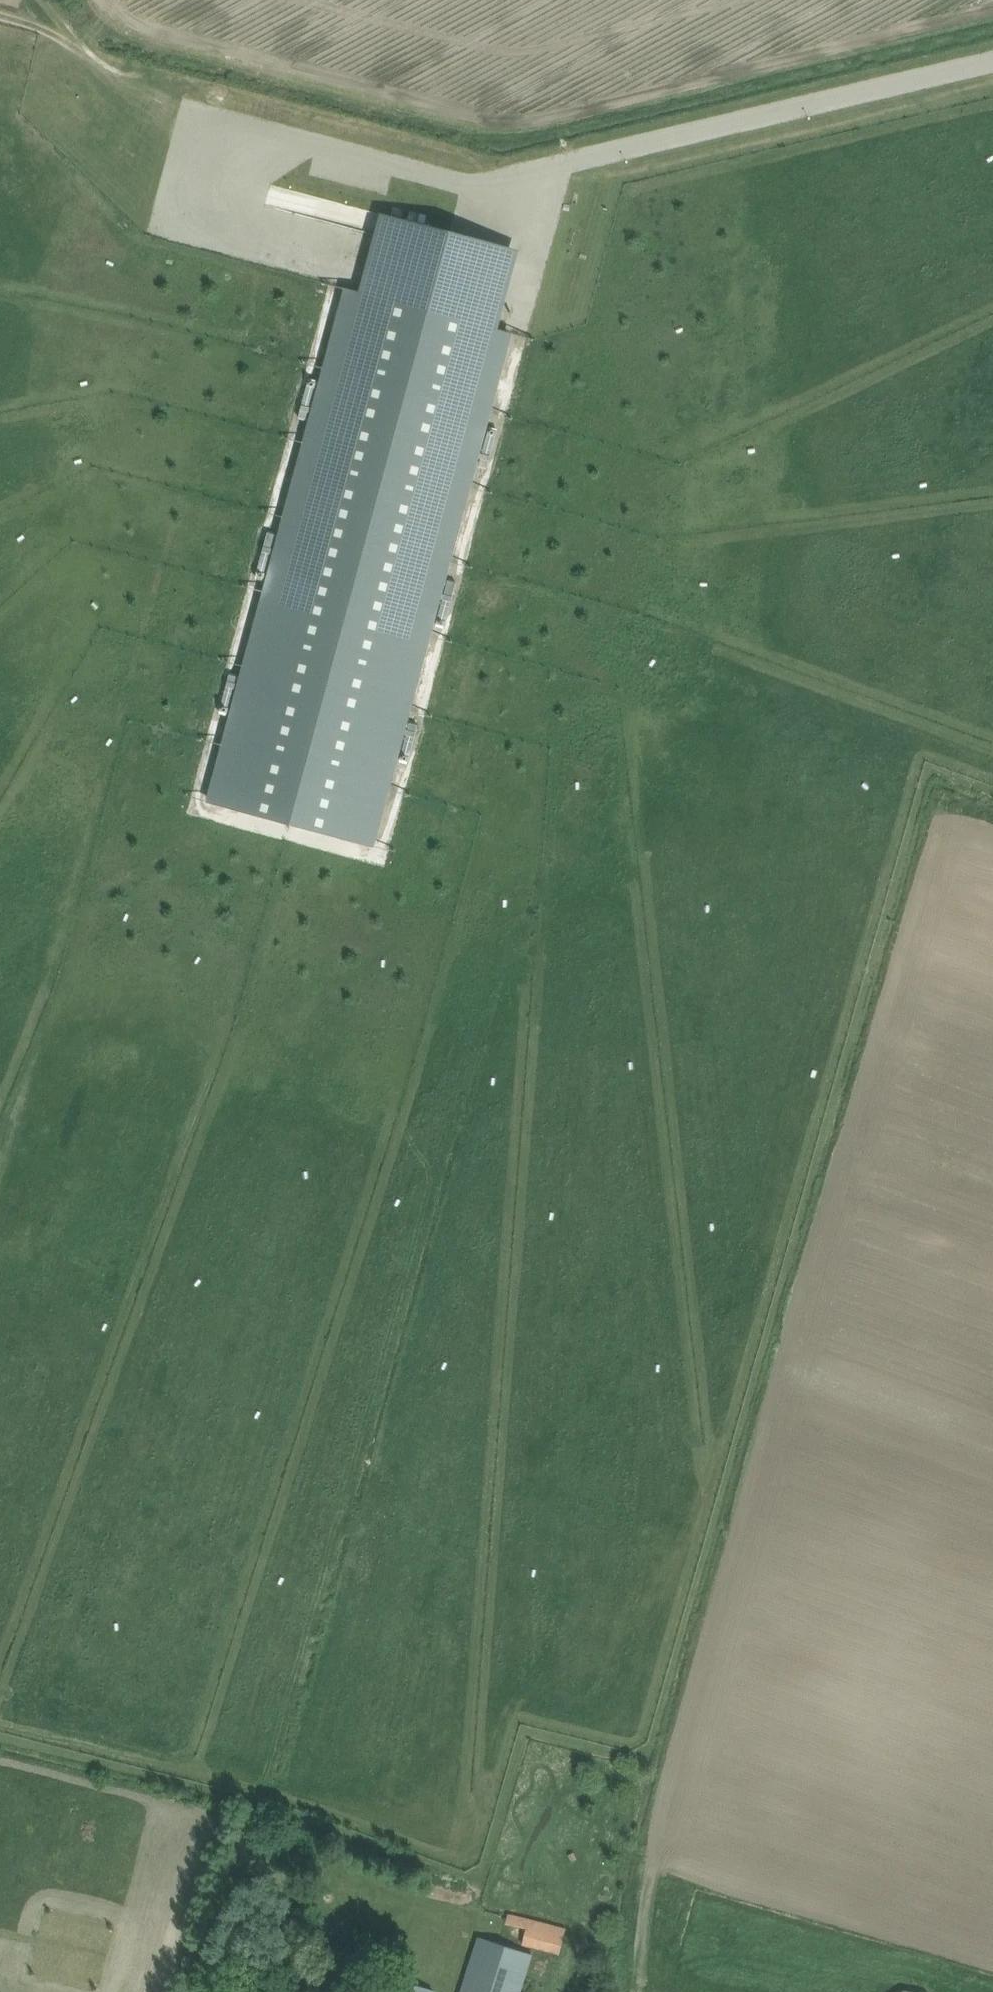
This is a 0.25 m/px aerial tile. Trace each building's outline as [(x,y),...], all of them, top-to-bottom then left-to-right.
[(348,289),(209,801),(369,845),(507,332),(491,328),(510,261),(447,243),(449,233),(387,215),(365,294),(348,289)] [(560,1954),(566,1929),(529,1919),(527,1929),(522,1944),(560,1954)] [(534,1955),(478,1936),(460,1991),(523,1991),(522,1991),(534,1955)] [(433,1989),(387,1975),(382,1991),(432,1991),(433,1989)]
